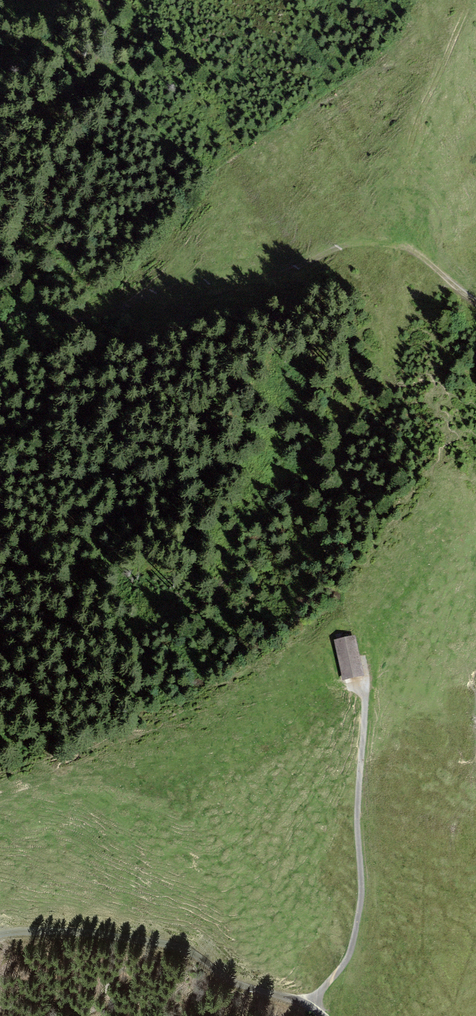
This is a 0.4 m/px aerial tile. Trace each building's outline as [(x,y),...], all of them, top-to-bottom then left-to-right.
[(336,644),(345,683),(366,679),(357,639),(336,644)]
